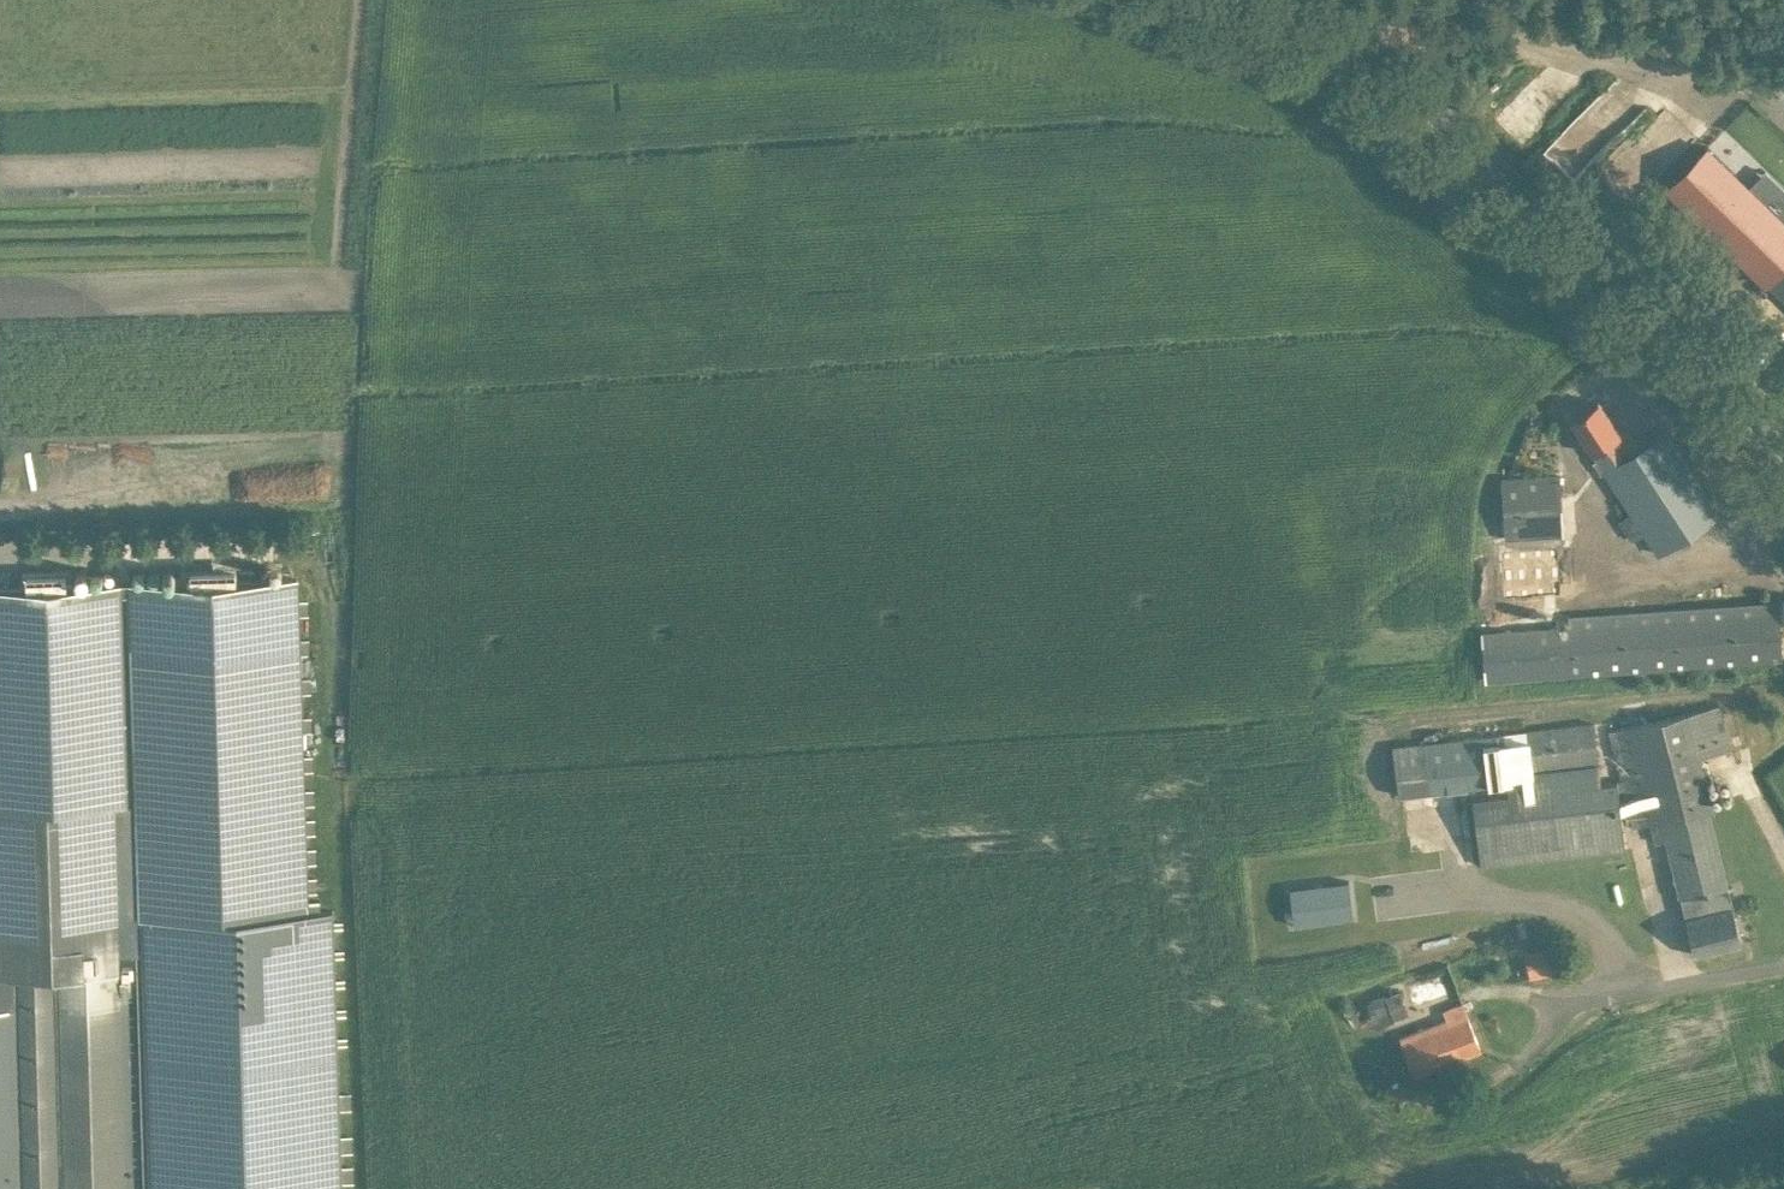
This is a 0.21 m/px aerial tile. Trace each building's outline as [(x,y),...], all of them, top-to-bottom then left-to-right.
[(1666,188),(1766,284),(1766,283),(1783,265),(1783,220),(1707,146),(1666,188)] [(1766,284),(1783,301),(1783,265),(1766,283),(1766,284)] [(1598,400),(1570,419),(1659,553),(1719,513),(1665,430),(1623,458),(1612,440),(1620,434),(1598,400)] [(1540,475),(1503,477),(1507,537),(1516,536),(1523,536),(1551,534),(1562,534),(1559,474),(1540,475)] [(1557,591),(1554,552),(1506,555),(1508,593),(1557,591)] [(0,587),(0,809),(116,806),(128,806),(120,583),(71,585),(71,568),(23,570),(23,587),(0,587)] [(134,905),(118,919),(119,931),(124,931),(140,917),(308,911),(297,578),(130,583),(140,905),(134,905)] [(1526,629),(1482,632),(1486,680),(1763,660),(1783,658),(1780,611),(1570,626),(1559,627),(1526,629)] [(1666,837),(1695,954),(1741,943),(1708,807),(1711,806),(1699,756),(1730,749),(1719,704),(1610,730),(1633,825),(1648,821),(1650,827),(1653,827),(1656,840),(1666,837)] [(1473,796),(1480,862),(1624,847),(1617,780),(1600,781),(1594,724),(1394,746),(1399,794),(1507,782),(1508,793),(1473,796)] [(120,994),(131,993),(131,979),(130,979),(130,976),(133,976),(133,966),(122,966),(123,979),(120,979),(119,931),(118,919),(116,806),(0,809),(0,1188),(125,1188),(120,994)] [(1308,920),(1294,922),(1294,923),(1309,921),(1353,916),(1353,915),(1352,915),(1348,881),(1349,881),(1349,880),(1304,885),(1301,885),(1302,887),(1304,886),(1308,920)] [(140,917),(150,1188),(343,1188),(335,919),(335,910),(321,910),(308,911),(140,917)] [(1557,946),(1528,948),(1531,976),(1560,973),(1557,946)] [(1385,994),(1394,1018),(1408,1012),(1399,989),(1385,994)] [(1400,1035),(1415,1074),(1480,1048),(1462,1002),(1444,1009),(1448,1017),(1400,1035)]
